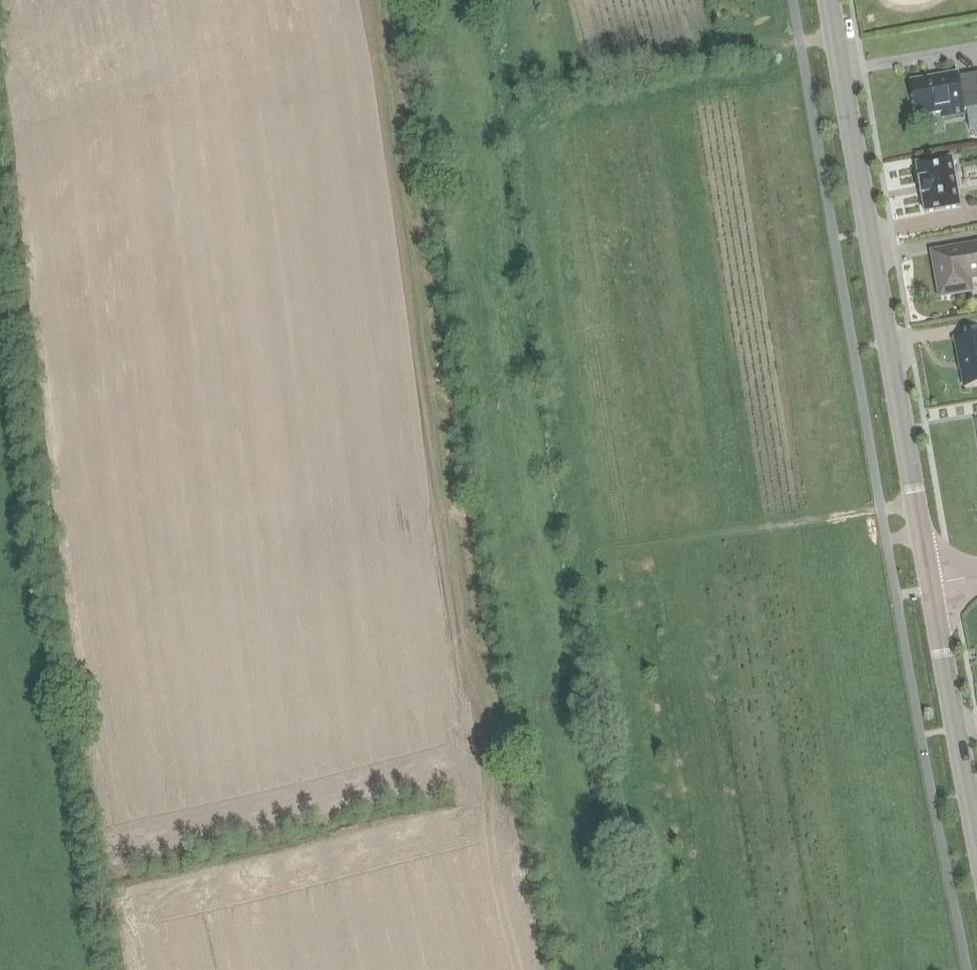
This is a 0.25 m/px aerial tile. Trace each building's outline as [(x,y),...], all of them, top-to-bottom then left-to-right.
[(963,114),(963,110),(976,107),(976,79),(958,82),(957,77),(957,74),(911,82),(917,116),(942,112),(943,117),(963,114)] [(916,165),(925,213),(959,207),(951,159),(916,165)] [(932,253),(940,297),(971,291),(969,279),(976,278),(976,245),(932,253)] [(956,341),(964,388),(976,386),(976,338),(956,341)]
